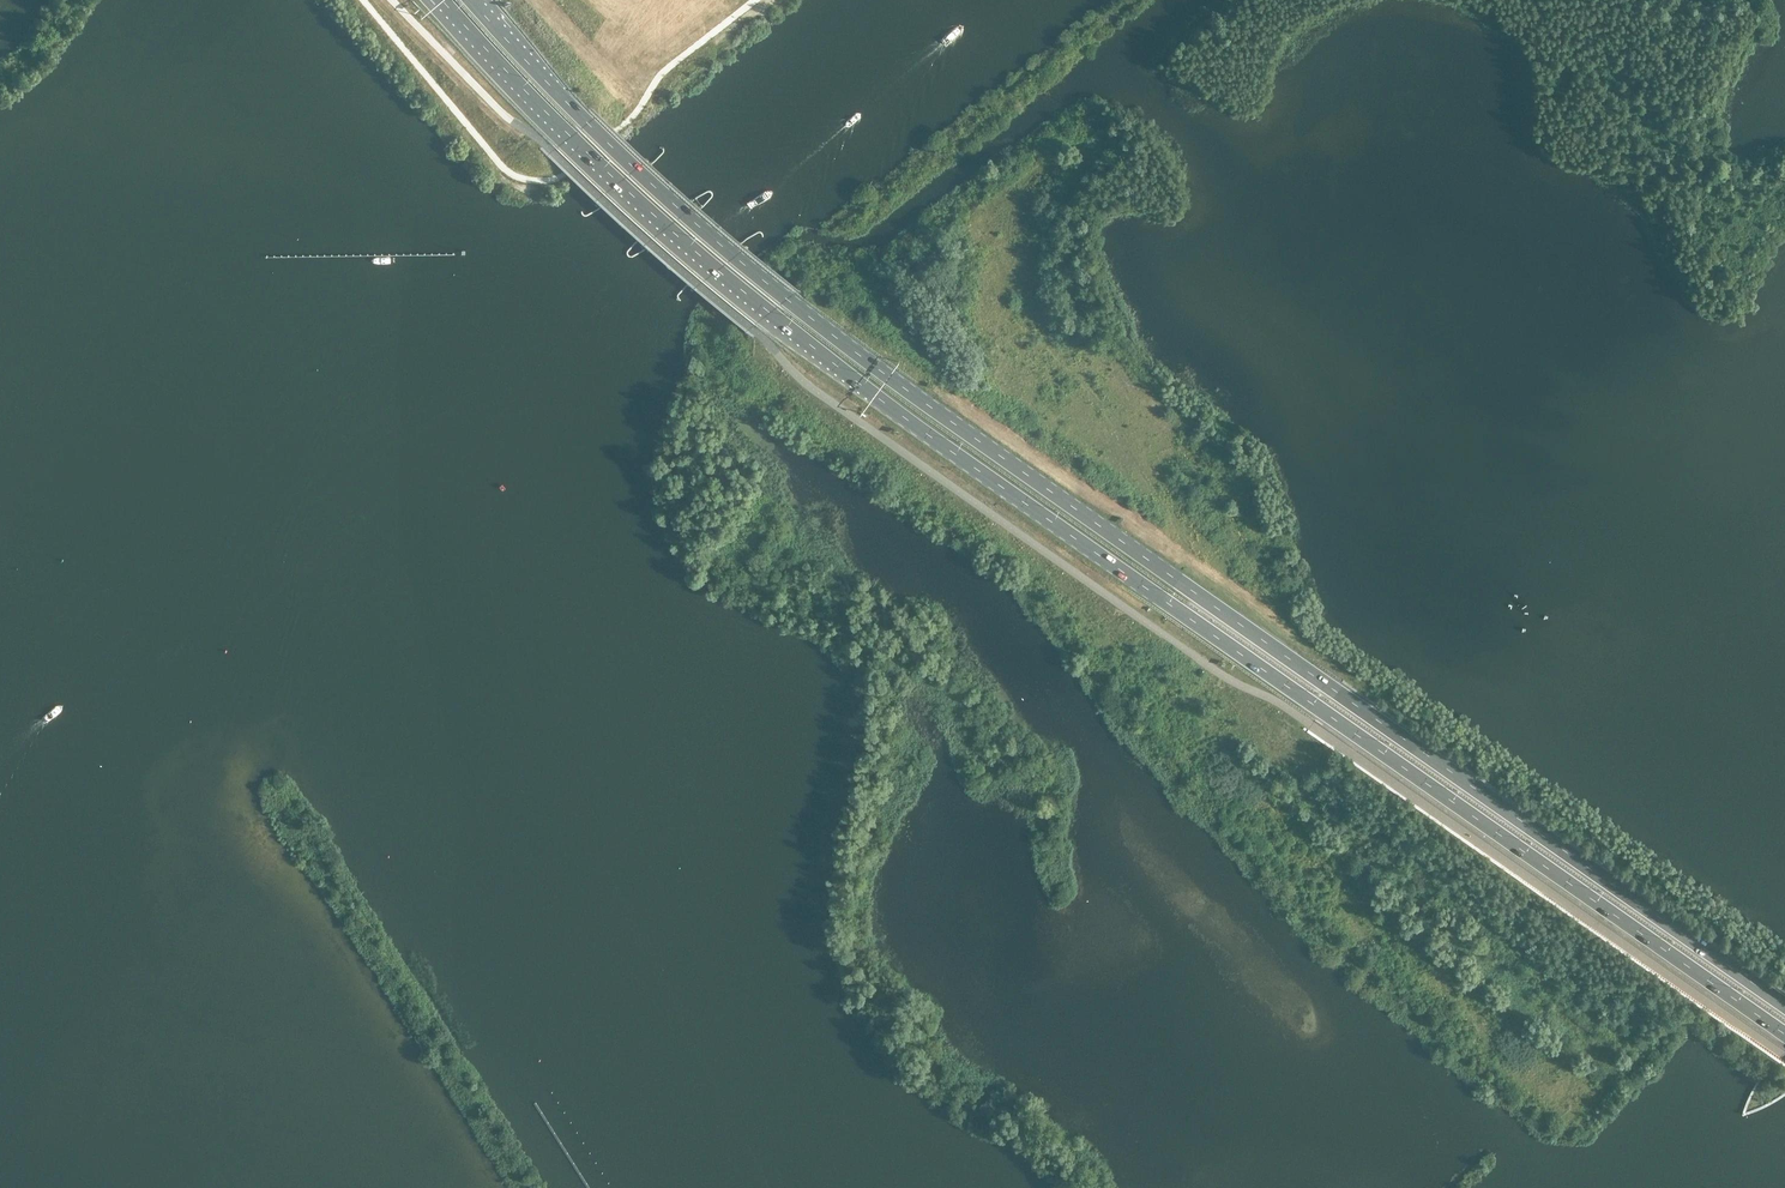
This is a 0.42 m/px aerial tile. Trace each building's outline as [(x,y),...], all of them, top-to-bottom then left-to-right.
[(517,118),(521,114),(510,104),(506,108),(517,118)] [(593,200),(596,204),(648,163),(644,159),(593,200)] [(692,287),(695,291),(747,250),(743,246),(692,287)]
